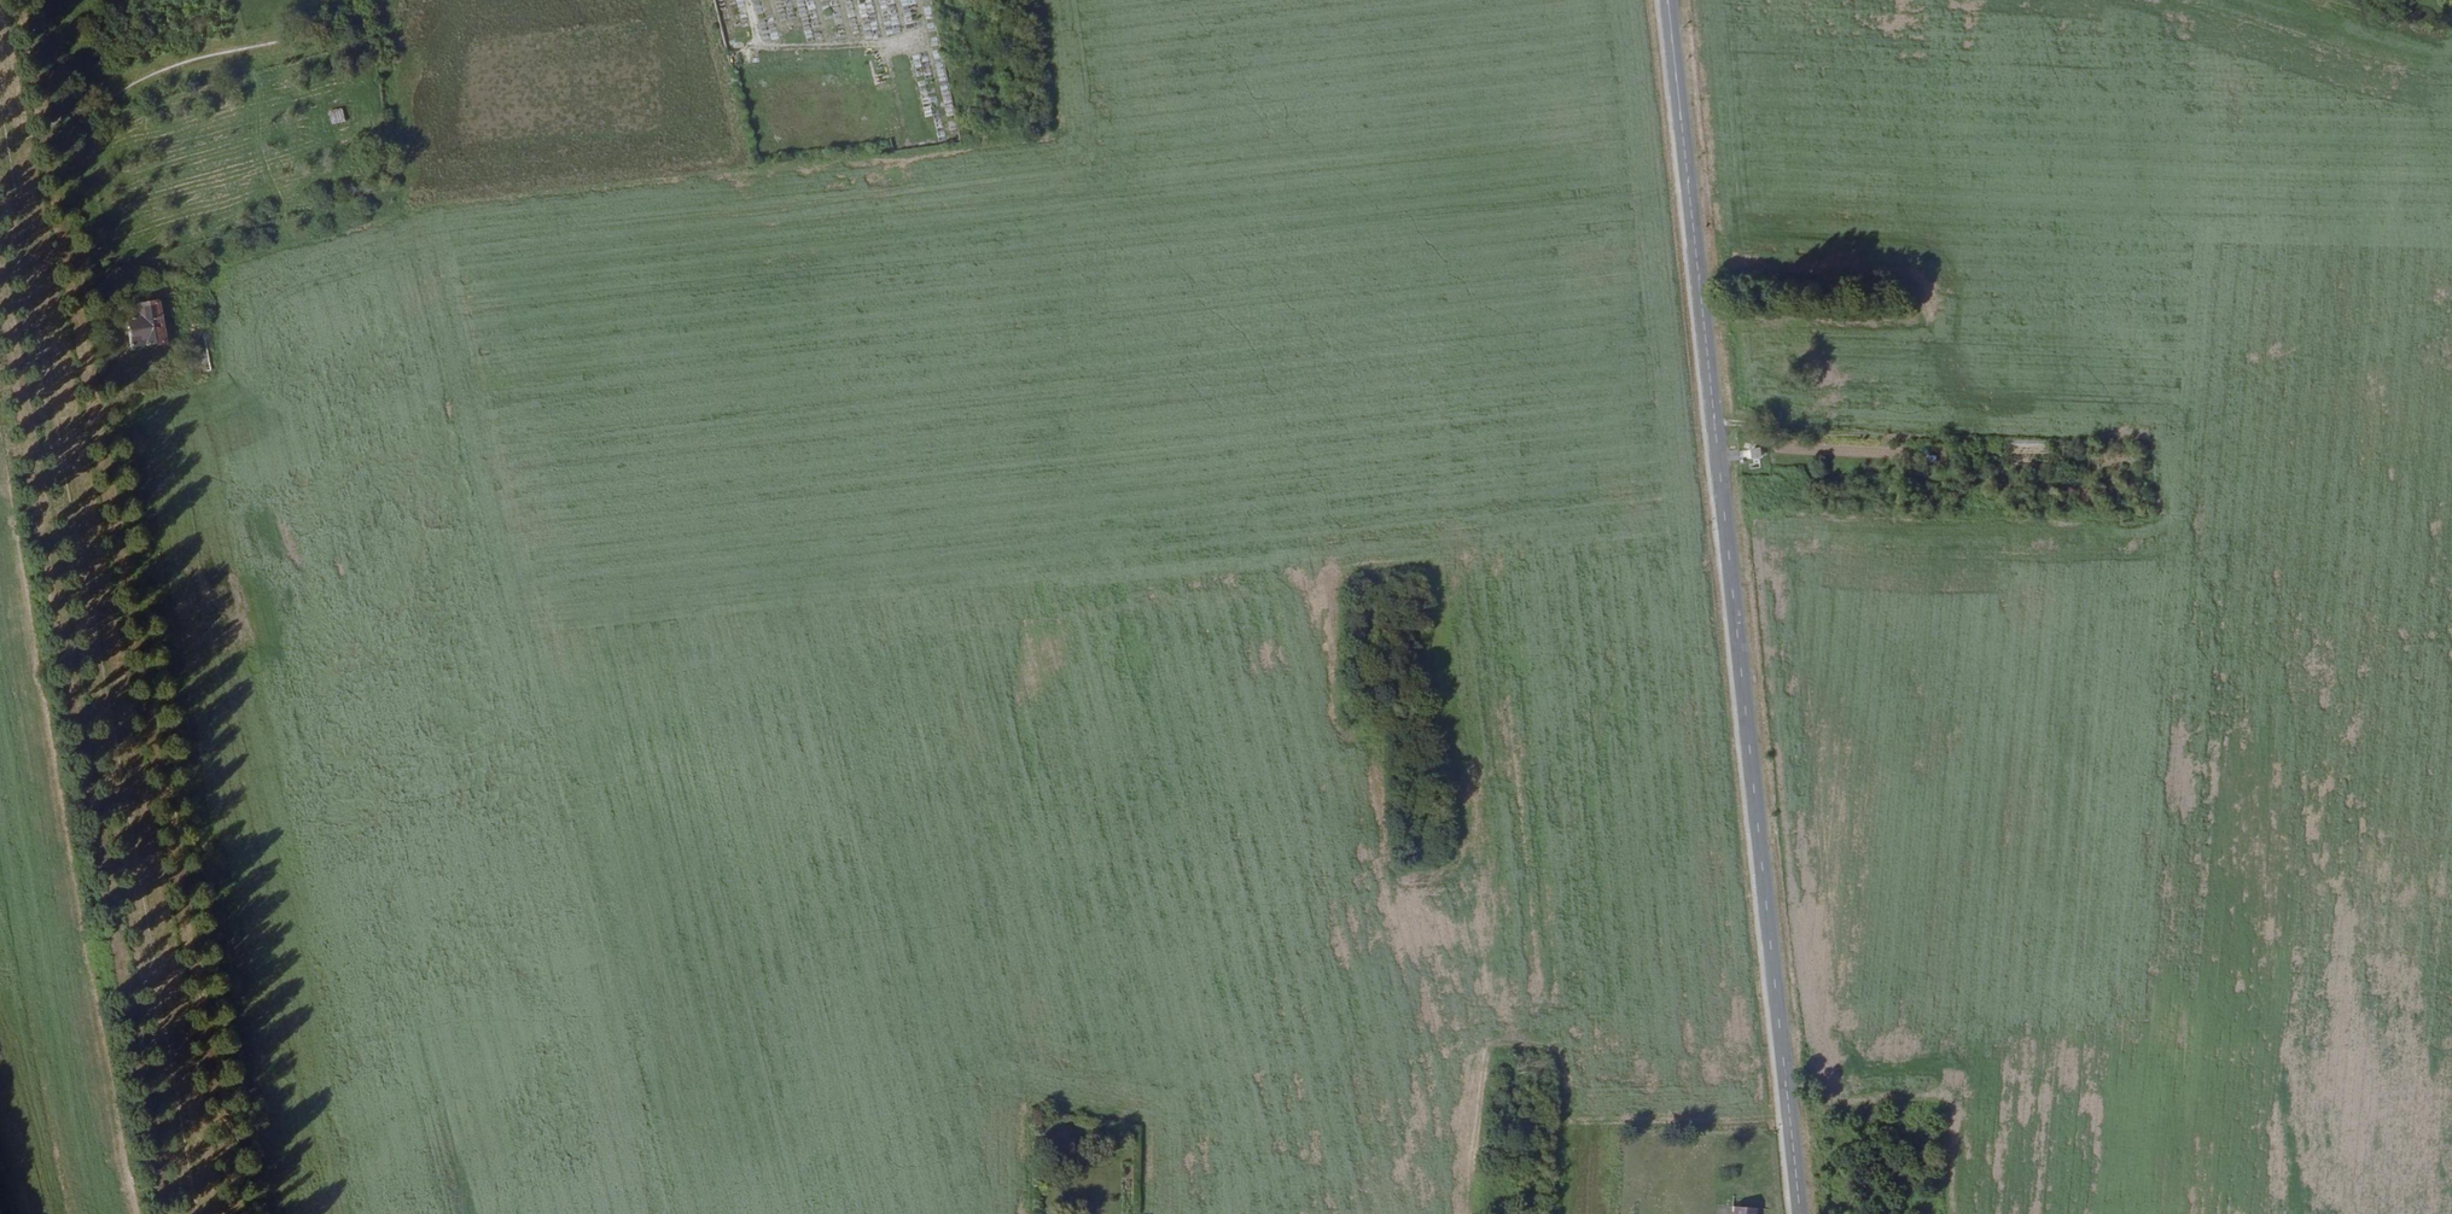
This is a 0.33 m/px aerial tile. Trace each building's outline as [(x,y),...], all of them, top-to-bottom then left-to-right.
[(329,110),(333,125),(347,121),(343,107),(329,110)] [(141,315),(126,318),(131,348),(164,342),(156,302),(139,306),(141,315)] [(1757,327),(1757,335),(1780,337),(1781,328),(1757,327)] [(204,333),(196,335),(200,360),(194,362),(196,374),(211,370),(204,333)] [(1750,448),(1751,459),(1761,458),(1760,448),(1750,448)] [(1761,459),(1753,460),(1753,468),(1762,468),(1761,459)]
